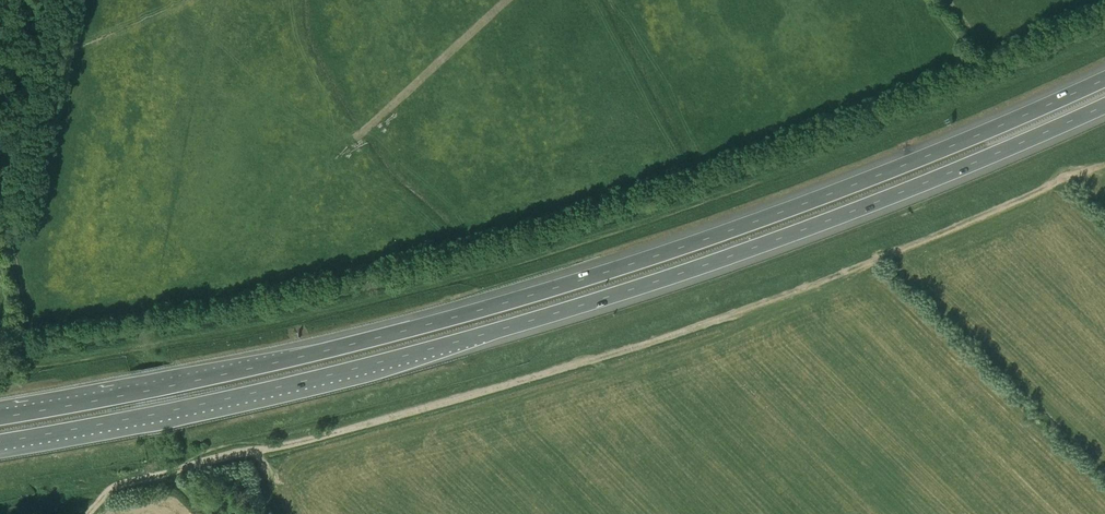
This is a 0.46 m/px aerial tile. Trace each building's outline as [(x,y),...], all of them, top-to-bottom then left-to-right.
[(1080,124),(1104,113),(1104,106),(1078,118),(1080,124)]
